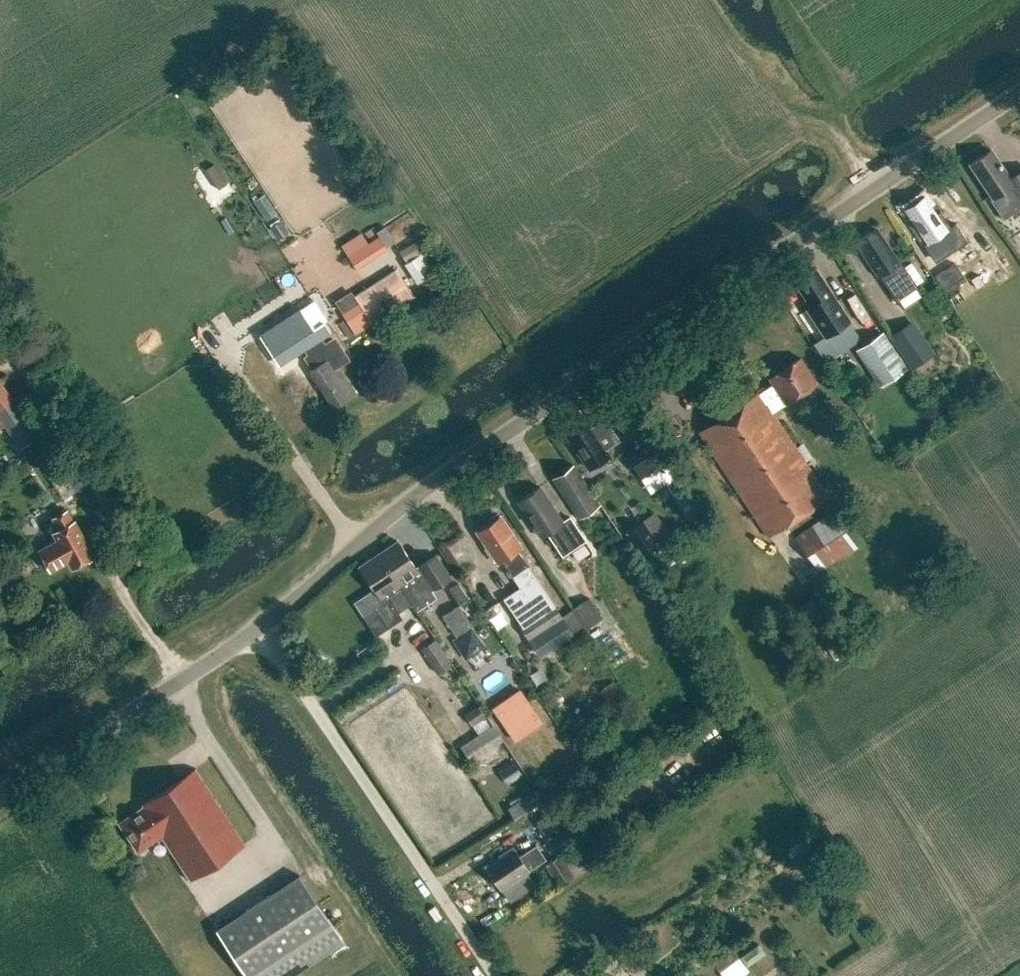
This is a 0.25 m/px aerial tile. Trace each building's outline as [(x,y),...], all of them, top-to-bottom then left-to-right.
[(991,151),(971,164),(993,199),(991,200),(1003,219),(1019,207),(1019,173),(1010,180),(991,151)] [(933,258),(948,248),(940,235),(946,231),(923,198),(906,209),(930,244),(925,248),(933,258)] [(387,227),(378,232),(388,248),(396,243),(387,227)] [(898,262),(876,229),(857,242),(880,277),(881,276),(892,292),(898,302),(919,288),(912,278),(900,261),(898,262)] [(356,268),(388,248),(379,235),(348,255),(356,268)] [(406,261),(430,246),(422,235),(399,250),(406,261)] [(417,282),(443,266),(430,246),(404,263),(417,282)] [(946,291),(965,278),(954,261),(935,275),(946,291)] [(356,333),(413,297),(395,269),(354,295),(359,303),(343,313),(356,333)] [(828,338),(849,323),(815,271),(797,283),(813,307),(809,309),(828,338)] [(300,308),(259,335),(273,356),(283,349),(289,359),(330,333),(324,322),(313,329),(300,308)] [(912,321),(889,335),(910,367),(933,353),(912,321)] [(882,388),(906,371),(882,335),(858,351),(882,388)] [(336,363),(346,357),(337,343),(322,353),(316,343),(308,349),(310,353),(307,355),(314,367),(309,371),(333,408),(355,393),(336,363)] [(816,382),(800,358),(769,379),(773,385),(760,394),(700,434),(768,537),(829,497),(772,412),(816,382)] [(9,389),(0,374),(0,428),(5,425),(20,448),(39,435),(9,389)] [(609,456),(604,450),(619,440),(604,419),(590,429),(583,419),(564,432),(590,469),(609,456)] [(645,434),(623,448),(642,478),(664,464),(645,434)] [(579,520),(600,506),(572,464),(552,478),(579,520)] [(540,487),(518,502),(541,537),(547,533),(562,556),(585,541),(570,518),(563,522),(540,487)] [(73,522),(66,510),(52,518),(58,530),(52,533),(56,540),(39,550),(50,570),(67,561),(71,568),(89,558),(86,553),(90,550),(74,521),(73,522)] [(819,570),(857,545),(834,510),(796,535),(819,570)] [(517,551),(522,548),(500,516),(476,532),(498,564),(502,561),(520,587),(503,599),(520,624),(518,625),(530,642),(564,619),(517,551)] [(640,560),(658,547),(641,522),(623,535),(640,560)] [(415,571),(395,541),(378,553),(411,603),(415,610),(434,598),(429,591),(448,578),(435,558),(415,571)] [(397,612),(411,603),(378,553),(360,565),(384,601),(363,615),(377,635),(402,619),(397,612)] [(459,603),(468,597),(458,582),(449,587),(459,603)] [(586,627),(602,617),(588,596),(573,606),(586,627)] [(442,614),(456,635),(473,624),(459,603),(442,614)] [(438,672),(452,663),(435,638),(421,647),(438,672)] [(530,699),(503,719),(518,739),(545,720),(530,699)] [(472,724),(486,715),(479,703),(465,712),(472,724)] [(470,761),(504,739),(493,723),(460,745),(470,761)] [(245,844),(195,768),(142,803),(144,806),(119,823),(138,851),(161,836),(190,880),(245,844)] [(519,793),(500,806),(508,817),(527,804),(519,793)] [(544,833),(563,821),(555,808),(536,820),(544,833)] [(545,860),(537,847),(520,859),(513,849),(499,858),(500,861),(488,869),(502,890),(510,902),(535,886),(527,872),(545,860)] [(558,887),(585,870),(570,849),(545,866),(558,887)] [(301,875),(217,930),(237,960),(248,975),(293,975),(345,941),(301,875)]
